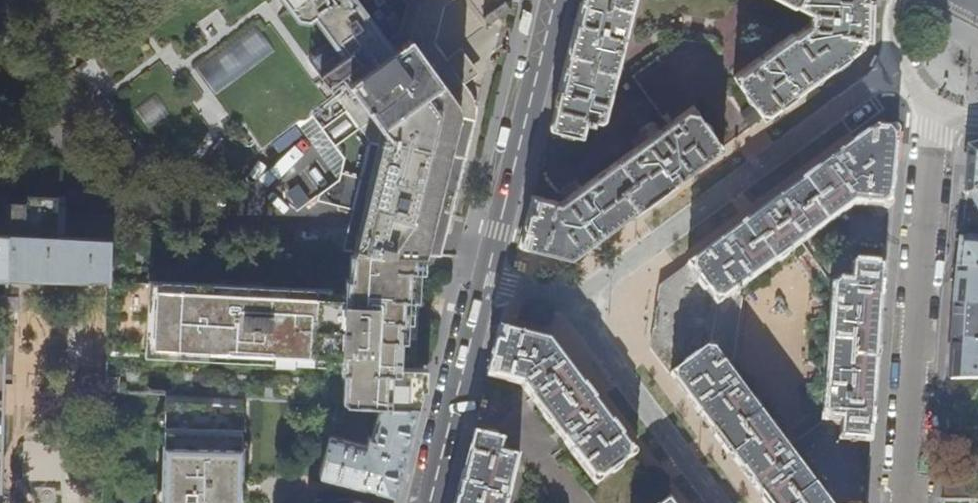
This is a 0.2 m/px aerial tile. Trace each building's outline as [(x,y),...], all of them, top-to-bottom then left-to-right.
[(422,254),(441,255),(451,216),(459,185),(473,131),(475,121),(478,112),(478,106),(477,101),(474,95),(460,77),(462,76),(464,79),(470,74),(468,71),(469,70),(464,64),(457,55),(456,56),(454,54),(449,58),(451,61),(449,62),(435,45),(444,7),(453,0),(286,0),(300,19),(311,20),(316,15),(354,66),(328,85),(369,139),(341,250),(353,250),(422,254)] [(485,17),(491,24),(515,7),(518,8),(520,0),(509,0),(485,17)] [(578,18),(551,127),(552,127),(551,131),(554,136),(566,138),(570,136),(571,132),(584,135),(587,122),(596,124),(597,119),(601,120),(605,118),(635,0),(583,0),(578,18)] [(792,3),(795,3),(811,12),(810,24),(796,34),(793,34),(734,77),(754,103),(764,116),(809,84),(850,53),(867,41),(869,6),(869,0),(786,0),(792,3)] [(532,15),(524,11),(520,31),(527,35),(532,15)] [(256,23),(195,65),(216,96),(276,52),(256,23)] [(155,93),(131,109),(145,130),(169,113),(155,93)] [(741,112),(751,126),(764,116),(754,103),(741,112)] [(521,244),(572,257),(634,211),(673,183),(693,168),(724,146),(694,106),(658,131),(653,124),(649,123),(642,129),(641,132),(647,139),(580,187),(576,181),(561,191),(566,198),(561,202),(534,194),(523,237),(521,244)] [(726,366),(733,360),(742,299),(739,295),(741,294),(739,291),(855,207),(870,209),(869,213),(873,216),(882,217),(886,215),(887,210),(890,210),(893,166),(896,136),(897,131),(876,129),(804,181),(783,196),(741,227),(660,286),(658,298),(652,338),(651,349),(691,403),(756,490),(766,502),(828,502),(726,366)] [(971,195),(977,191),(977,147),(970,149),(968,172),(967,193),(971,195)] [(0,233),(0,280),(10,280),(11,233),(0,233)] [(111,238),(11,233),(10,280),(110,283),(111,238)] [(961,267),(977,268),(977,237),(970,237),(967,241),(963,241),(962,253),(961,267)] [(153,240),(111,238),(110,283),(106,389),(147,391),(148,359),(174,360),(173,393),(245,397),(380,404),(419,406),(422,394),(422,370),(411,370),(414,341),(417,305),(422,254),(353,250),(352,280),(348,280),(348,294),(287,292),(289,247),(179,242),(178,271),(152,270),(153,240)] [(840,439),(871,442),(873,421),(877,363),(878,350),(882,301),(885,266),(853,265),(852,284),(832,283),(822,420),(842,421),(840,439)] [(961,267),(960,277),(959,294),(958,303),(977,305),(977,268),(961,267)] [(958,303),(956,329),(955,339),(977,340),(977,305),(958,303)] [(521,384),(596,485),(637,455),(632,448),(629,444),(551,340),(523,334),(500,328),(498,340),(488,377),(521,384)] [(955,339),(954,359),(952,379),(977,378),(977,340),(955,339)] [(166,393),(163,502),(242,502),(245,397),(173,393),(166,393)] [(416,420),(419,406),(380,404),(372,435),(367,435),(365,443),(329,435),(320,473),(363,485),(364,483),(376,486),(376,488),(397,493),(406,458),(416,420)] [(520,456),(503,451),(505,441),(500,439),(500,435),(498,432),(486,429),(482,431),(481,435),(474,433),(456,502),(508,502),(520,456)]
